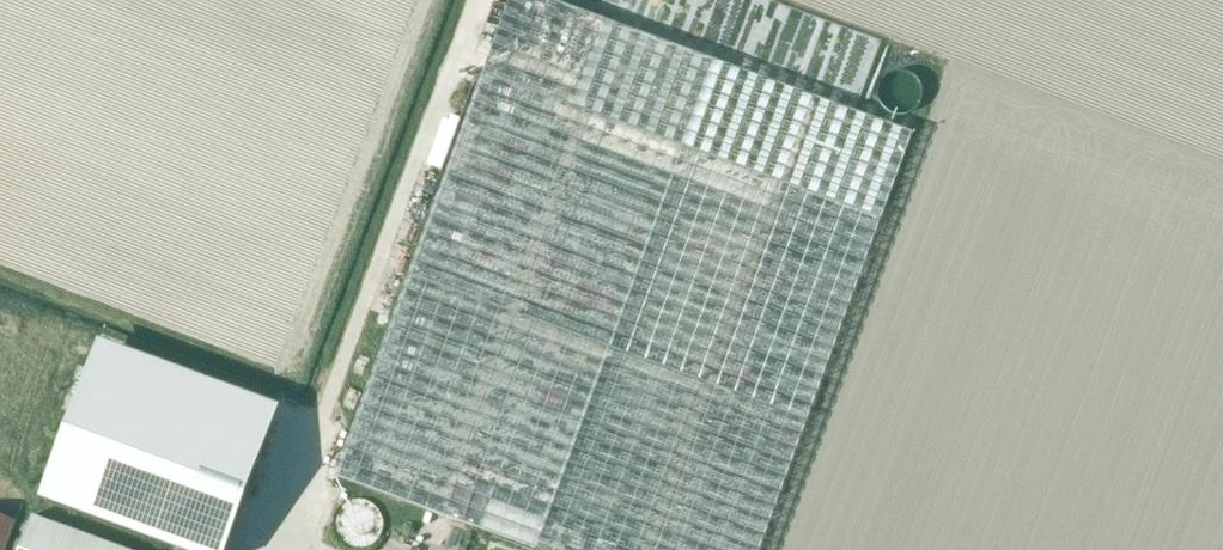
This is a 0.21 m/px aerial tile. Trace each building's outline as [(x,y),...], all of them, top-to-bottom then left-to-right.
[(914,134),(549,0),(510,0),(335,478),(533,549),(762,549),(914,134)] [(40,500),(177,549),(231,549),(275,430),(90,362),(40,500)] [(18,519),(0,513),(0,549),(6,549),(18,519)] [(33,516),(20,549),(130,549),(33,516)]
